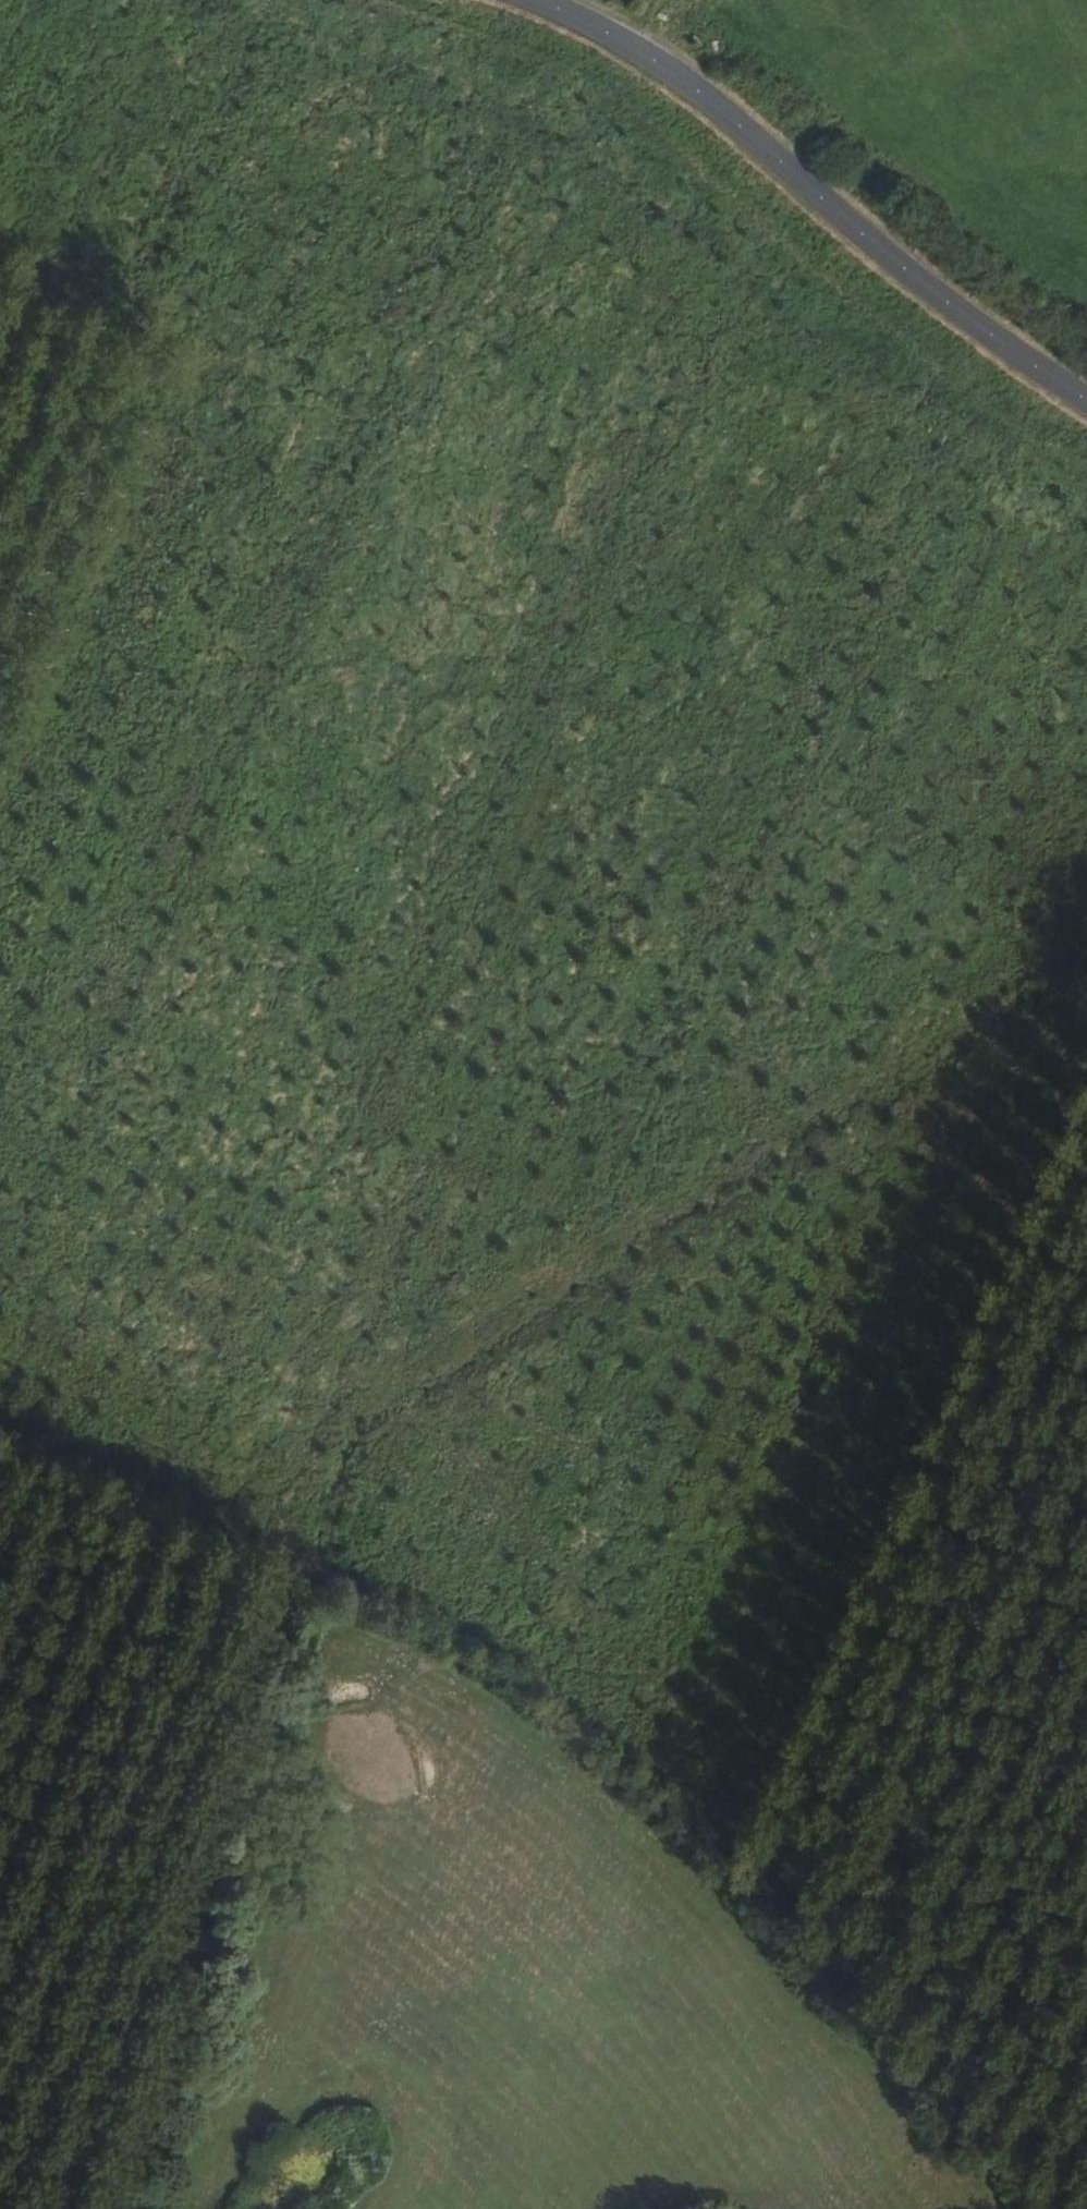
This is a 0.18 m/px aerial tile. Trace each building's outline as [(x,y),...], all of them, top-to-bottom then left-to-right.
[(395,1756),(400,1787),(423,1783),(418,1753),(395,1756)]
